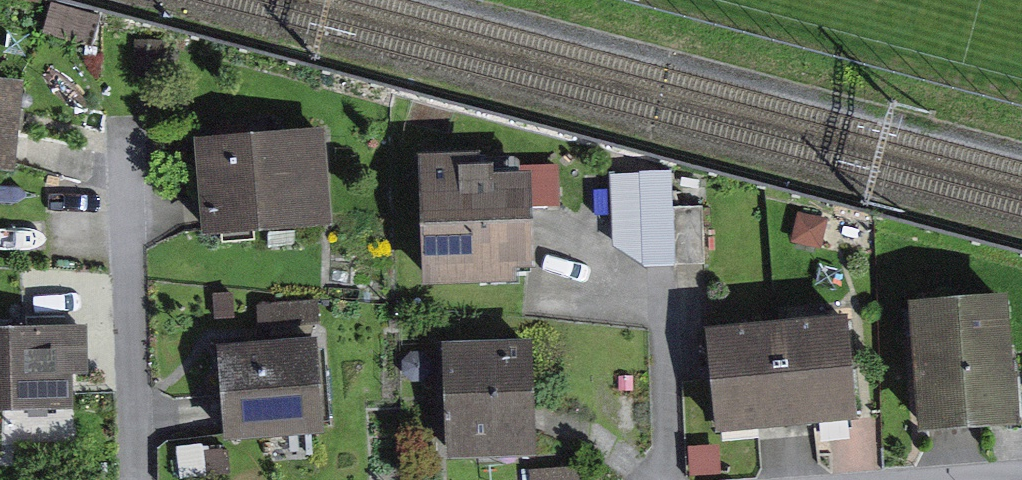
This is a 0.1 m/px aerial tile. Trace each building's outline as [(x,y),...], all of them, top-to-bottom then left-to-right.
[(0,80),(0,173),(12,174),(15,147),(21,83),(0,80)] [(326,127),(194,138),(201,213),(203,238),(335,227),(326,127)] [(481,154),(417,156),(421,287),(516,284),(516,271),(531,270),(529,207),(528,175),(492,176),(492,167),(481,168),(481,154)] [(528,175),(529,207),(567,206),(565,164),(527,165),(528,175)] [(711,205),(652,208),(651,173),(616,174),(619,245),(655,266),(714,264),(711,205)] [(1019,428),(1008,297),(908,305),(919,436),(956,433),(1019,428)] [(858,422),(848,316),(704,330),(714,436),(784,429),(858,422)] [(0,328),(0,413),(76,411),(75,393),(75,375),(94,374),(93,326),(0,328)] [(533,336),(443,342),(451,460),(540,455),(533,336)] [(326,435),(319,339),(266,343),(217,347),(222,415),(225,443),(326,435)]
